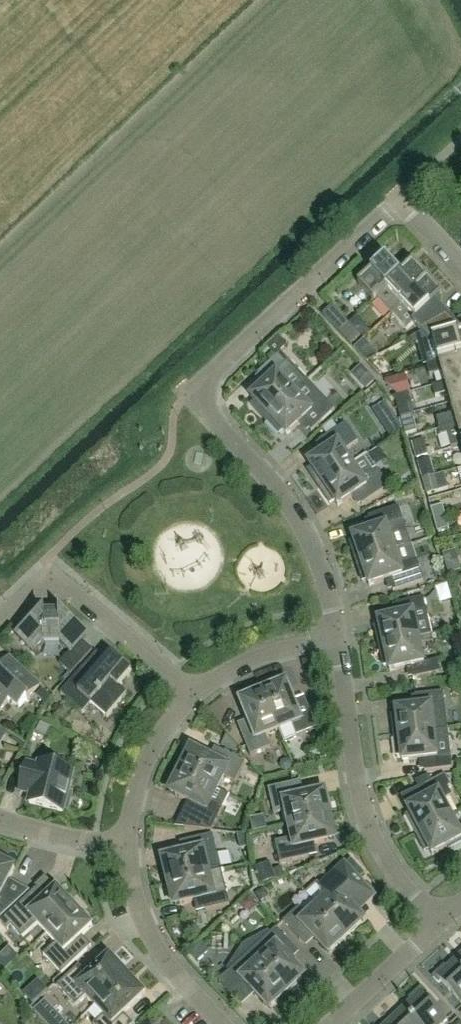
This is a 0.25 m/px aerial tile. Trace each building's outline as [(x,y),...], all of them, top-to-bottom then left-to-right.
[(386,289),(401,275),(386,260),(359,285),(374,301),(387,289),(386,289)] [(387,289),(374,301),(374,302),(378,298),(392,313),(428,279),(414,264),(401,275),(386,289),(387,289)] [(428,279),(392,313),(407,330),(413,324),(421,333),(448,318),(435,304),(444,296),(428,279)] [(339,333),(349,324),(332,306),(323,315),(339,333)] [(448,318),(421,333),(430,343),(433,342),(439,362),(460,356),(460,332),(448,318)] [(360,336),(349,324),(339,333),(351,345),(360,336)] [(265,421),(308,381),(281,353),(287,347),(279,338),(268,349),(276,358),(258,375),(266,384),(251,398),(255,403),(252,406),(265,421)] [(439,362),(427,366),(430,376),(442,373),(445,383),(460,378),(460,356),(439,362)] [(405,375),(384,381),(399,397),(411,393),(405,375)] [(445,383),(445,384),(433,387),(436,397),(448,394),(451,403),(460,400),(460,378),(445,383)] [(335,410),(308,381),(265,421),(279,435),(283,432),(287,436),(302,422),(312,432),(335,410)] [(451,403),(454,415),(437,419),(440,429),(460,423),(460,400),(451,403)] [(412,416),(401,419),(406,435),(417,432),(412,416)] [(403,429),(396,419),(384,427),(391,437),(403,429)] [(333,421),(323,430),(327,437),(338,429),(333,421)] [(440,429),(442,436),(447,434),(451,448),(460,445),(460,423),(440,429)] [(336,477),(364,458),(352,465),(344,452),(359,443),(346,424),(338,429),(327,437),(319,442),(326,452),(309,464),(312,469),(308,471),(320,488),(336,477)] [(424,439),(411,443),(416,459),(429,455),(424,439)] [(373,471),(364,458),(336,477),(320,488),(330,505),(334,502),(338,507),(355,495),(362,506),(389,488),(376,469),(373,471)] [(422,479),(435,475),(430,459),(417,463),(422,479)] [(440,491),(435,475),(422,479),(427,495),(440,491)] [(434,520),(446,517),(443,506),(431,509),(434,520)] [(375,557),(411,545),(399,507),(368,517),(373,530),(353,537),(355,543),(350,545),(357,563),(375,557)] [(449,529),(446,517),(434,520),(437,532),(449,529)] [(424,582),(411,545),(375,557),(357,563),(363,582),(367,581),(369,587),(389,580),(393,592),(424,582)] [(392,645),(419,639),(419,638),(433,635),(427,610),(424,598),(396,604),(399,616),(379,621),(380,627),(375,628),(380,647),(392,645)] [(18,637),(35,655),(42,648),(59,646),(69,655),(60,665),(71,675),(93,651),(82,642),(87,636),(61,613),(44,613),(18,637)] [(425,664),(419,639),(392,645),(380,647),(384,667),(389,666),(390,672),(411,667),(413,679),(441,673),(438,661),(425,664)] [(83,668),(60,694),(83,714),(91,705),(107,718),(127,695),(119,688),(132,674),(111,655),(92,677),(83,668)] [(8,703),(18,712),(40,688),(8,659),(0,668),(0,712),(8,703)] [(264,693),(284,743),(317,730),(308,706),(296,710),(288,689),(284,690),(283,685),(264,693)] [(395,737),(434,732),(448,731),(445,705),(444,692),(416,696),(417,708),(396,711),(397,717),(392,717),(395,737)] [(284,743),(264,693),(245,701),(247,705),(243,707),(252,728),(241,733),(250,757),(271,748),(266,736),(279,731),(284,743)] [(44,723),(39,732),(49,737),(54,728),(44,723)] [(434,732),(395,737),(397,757),(402,756),(402,762),(423,760),(425,772),(453,769),(451,756),(438,758),(434,732)] [(227,735),(221,746),(235,753),(237,748),(227,735)] [(181,772),(218,790),(224,778),(236,783),(245,764),(222,752),(217,763),(196,753),(195,756),(190,754),(181,772)] [(264,771),(276,766),(271,754),(259,759),(264,771)] [(32,794),(29,804),(62,812),(63,810),(68,811),(72,794),(67,793),(72,773),(40,765),(39,768),(27,765),(20,791),(32,794)] [(218,790),(181,772),(172,790),(177,792),(175,796),(196,806),(184,829),(212,832),(223,808),(211,803),(218,790)] [(433,825),(451,816),(443,801),(452,796),(448,788),(451,787),(445,775),(432,782),(429,777),(424,780),(426,785),(420,789),(426,800),(408,809),(411,815),(406,817),(416,835),(433,825)] [(290,826),(330,817),(325,797),(320,798),(319,794),(297,799),(293,784),(268,789),(274,815),(287,812),(290,826)] [(416,835),(425,852),(429,850),(432,856),(460,841),(460,829),(458,830),(451,816),(433,825),(416,835)] [(330,817),(290,826),(293,839),(275,843),(280,865),(310,858),(307,846),(330,841),(329,838),(334,837),(330,817)] [(169,884),(221,871),(209,874),(205,860),(218,857),(213,836),(188,842),(191,853),(168,859),(169,862),(164,863),(169,884)] [(0,861),(0,919),(19,902),(2,893),(15,869),(0,861)] [(275,878),(270,862),(254,868),(259,883),(275,878)] [(325,895),(316,904),(347,937),(361,924),(358,920),(360,918),(345,901),(362,884),(345,865),(320,889),(325,895)] [(221,871),(169,884),(174,903),(179,902),(179,905),(202,900),(205,912),(230,905),(221,871)] [(263,888),(256,893),(261,901),(265,898),(266,892),(263,888)] [(46,934),(74,908),(72,906),(72,902),(71,899),(68,896),(65,895),(62,895),(57,889),(42,902),(33,892),(0,923),(7,931),(12,927),(22,938),(38,924),(46,934)] [(248,897),(240,905),(244,909),(252,910),(257,905),(248,897)] [(347,937),(316,904),(315,904),(318,908),(308,917),(299,908),(283,923),(301,942),(310,933),(325,950),(328,948),(331,951),(347,937)] [(74,908),(46,934),(55,944),(43,955),(61,975),(87,951),(78,940),(92,927),(87,922),(87,918),(86,915),(84,912),(80,911),(77,911),(74,908)] [(294,948),(277,929),(251,953),(287,992),(302,979),(298,975),(301,973),(285,956),(294,948)] [(214,945),(215,959),(230,958),(229,944),(214,945)] [(219,982),(237,1001),(250,989),(266,1005),(268,1003),(272,1007),(287,992),(251,953),(219,982)] [(95,1007),(127,977),(119,968),(121,965),(114,957),(111,960),(109,958),(89,977),(79,966),(57,987),(76,1007),(86,997),(95,1007)] [(0,961),(0,974),(2,976),(9,971),(0,961)] [(455,961),(447,969),(445,966),(432,978),(439,985),(441,982),(460,1003),(460,967),(455,961)] [(95,1007),(103,1016),(94,1023),(132,1023),(124,1015),(145,996),(143,994),(145,991),(138,983),(135,985),(127,977),(95,1007)] [(30,988),(24,993),(34,1003),(39,998),(30,988)] [(403,1009),(417,1023),(444,1023),(447,1021),(425,997),(428,995),(421,988),(409,999),(411,1002),(403,1009)] [(45,1000),(34,1010),(42,1019),(54,1009),(45,1000)] [(387,1023),(417,1023),(403,1009),(387,1023)]
